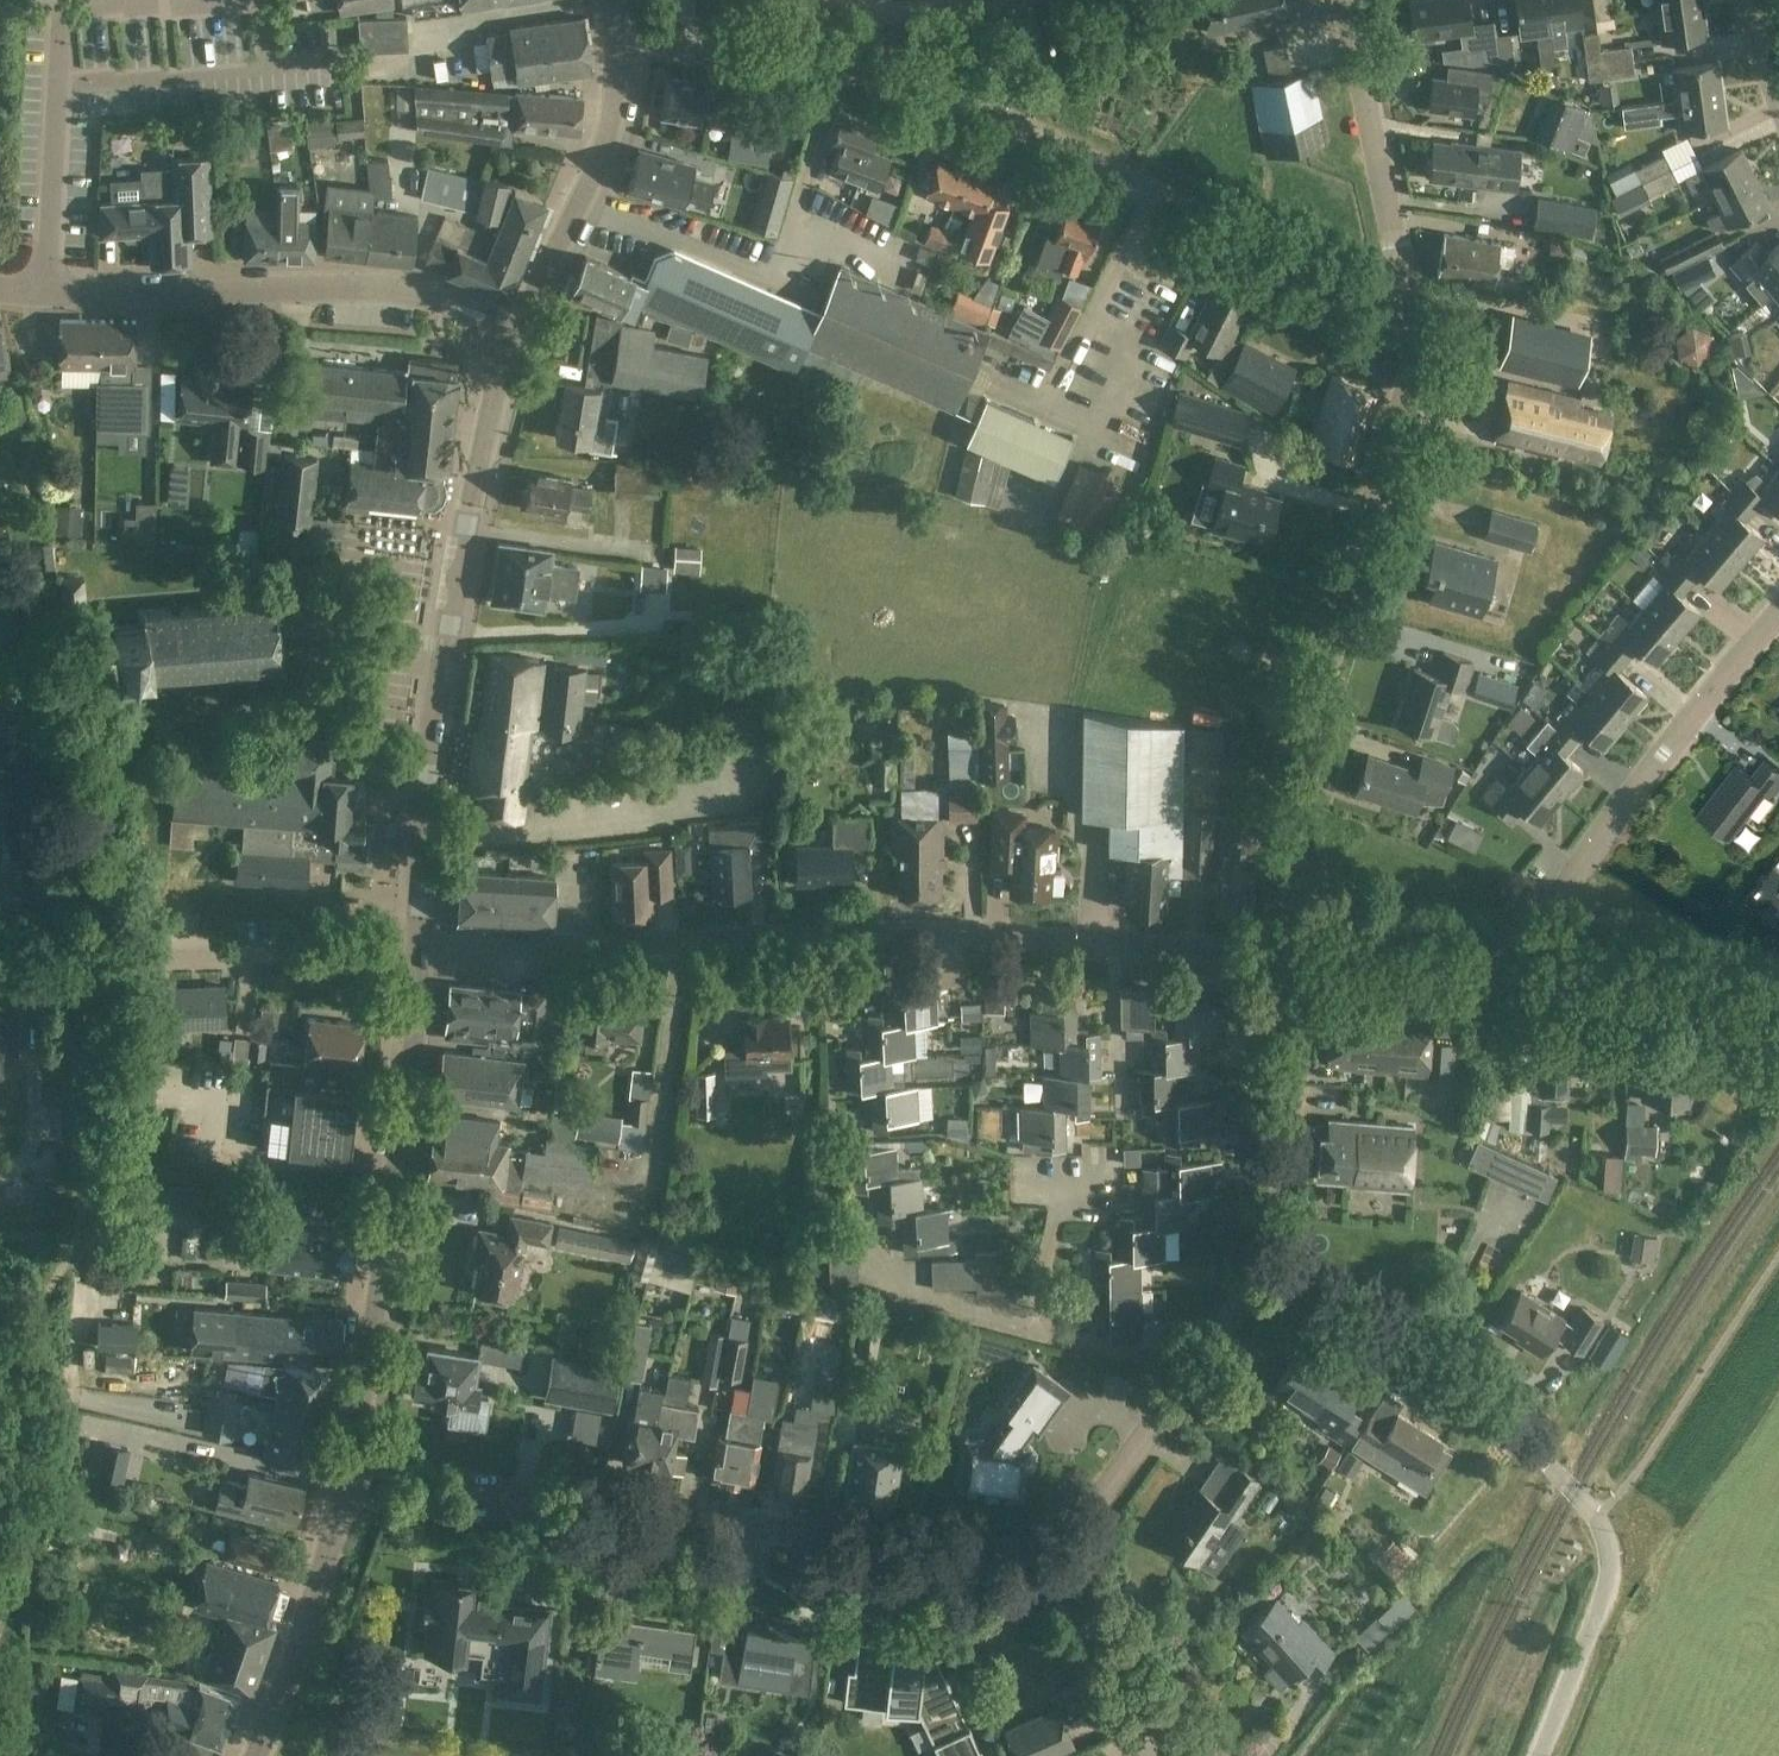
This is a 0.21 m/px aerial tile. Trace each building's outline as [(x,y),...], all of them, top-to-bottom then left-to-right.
[(342,14),(394,6),(393,0),(340,0),(342,14)] [(461,9),(459,0),(402,0),(403,5),(413,4),(415,17),(461,9)] [(461,9),(502,3),(501,0),(459,0),(461,9)] [(1290,0),(1200,0),(1208,33),(1264,20),(1266,26),(1295,20),(1290,0)] [(1497,35),(1495,21),(1472,24),(1468,0),(1416,0),(1411,1),(1416,39),(1461,33),(1464,54),(1483,52),(1484,64),(1501,61),(1497,35)] [(1555,49),(1552,28),(1548,0),(1516,0),(1520,33),(1537,30),(1542,67),(1557,65),(1555,49)] [(1555,49),(1566,47),(1563,27),(1582,24),(1578,0),(1548,0),(1552,28),(1555,49)] [(1607,0),(1592,0),(1595,21),(1610,19),(1607,0)] [(1702,6),(1701,0),(1655,0),(1656,12),(1702,6)] [(1706,37),(1702,6),(1656,12),(1661,43),(1706,37)] [(409,49),(408,17),(360,19),(361,51),(409,49)] [(414,20),(416,41),(447,38),(446,17),(414,20)] [(593,73),(585,17),(517,27),(517,33),(488,37),(494,79),(518,75),(520,84),(593,73)] [(1511,33),(1497,35),(1501,61),(1502,68),(1516,66),(1511,33)] [(1603,80),(1601,66),(1599,52),(1597,34),(1582,36),(1589,82),(1603,80)] [(444,48),(445,69),(477,68),(476,46),(444,48)] [(1292,76),(1285,46),(1265,50),(1272,80),(1252,85),(1267,157),(1329,143),(1313,71),(1292,76)] [(1599,52),(1601,66),(1632,61),(1630,47),(1599,52)] [(1632,61),(1601,66),(1603,80),(1634,76),(1632,61)] [(1673,70),(1677,101),(1722,95),(1718,64),(1673,70)] [(1448,80),(1434,79),(1430,109),(1473,115),(1475,99),(1488,100),(1492,75),(1449,69),(1448,80)] [(729,85),(667,75),(661,119),(723,128),(729,85)] [(583,98),(415,85),(416,133),(507,145),(509,122),(515,122),(514,130),(576,134),(580,129),(583,98)] [(1660,104),(1622,109),(1625,129),(1663,123),(1665,141),(1681,132),(1726,126),(1722,95),(1677,101),(1660,104)] [(1588,110),(1554,96),(1537,138),(1583,157),(1589,141),(1577,136),(1588,110)] [(352,120),(351,112),(335,114),(336,119),(337,139),(366,137),(364,119),(352,120)] [(879,128),(842,114),(830,145),(839,148),(830,172),(879,190),(891,158),(871,150),(879,128)] [(771,139),(731,133),(727,159),(766,165),(771,139)] [(1476,152),(1477,145),(1453,143),(1452,145),(1434,143),(1430,180),(1478,185),(1479,167),(1482,167),(1483,152),(1476,152)] [(1479,167),(1478,185),(1516,190),(1521,151),(1477,145),(1476,152),(1483,152),(1482,167),(1479,167)] [(1714,200),(1755,179),(1740,150),(1685,178),(1693,192),(1706,185),(1714,200)] [(692,165),(640,151),(629,190),(648,196),(648,198),(660,202),(661,199),(681,205),(682,201),(706,208),(713,182),(690,175),(692,165)] [(1623,192),(1623,194),(1671,170),(1664,157),(1635,171),(1632,165),(1604,179),(1613,197),(1623,192)] [(925,194),(956,206),(969,170),(938,158),(925,194)] [(170,234),(150,234),(151,266),(191,265),(191,236),(212,235),(210,159),(173,160),(173,172),(174,191),(166,191),(167,205),(169,205),(170,234)] [(391,196),(389,160),(367,162),(370,191),(370,197),(391,196)] [(485,183),(428,170),(422,200),(476,212),(502,221),(495,239),(445,218),(437,238),(434,237),(424,261),(446,270),(445,271),(509,298),(536,234),(535,234),(547,203),(510,188),(510,183),(486,180),(485,183)] [(959,248),(989,259),(993,246),(1008,207),(990,201),(997,180),(969,170),(956,206),(973,212),(964,234),(959,248)] [(1677,182),(1671,170),(1623,194),(1630,206),(1677,182)] [(121,203),(101,204),(100,236),(125,235),(125,238),(128,241),(136,241),(139,238),(139,235),(150,234),(170,234),(169,205),(167,205),(166,191),(174,191),(173,172),(151,172),(144,179),(145,202),(121,203)] [(792,180),(766,173),(757,206),(783,213),(792,180)] [(1768,206),(1755,179),(1714,200),(1721,214),(1708,220),(1713,231),(1719,228),(1720,230),(1768,206)] [(277,261),(316,262),(316,222),(300,221),(300,210),(301,186),(279,186),(278,210),(277,261)] [(348,258),(367,261),(372,212),(366,211),(368,194),(331,190),(328,190),(327,203),(323,238),(328,238),(326,256),(348,258)] [(873,197),(867,217),(897,227),(903,207),(873,197)] [(1538,199),(1533,229),(1591,238),(1595,208),(1538,199)] [(1102,220),(1067,206),(1053,242),(1043,238),(1029,272),(1056,283),(1061,269),(1076,275),(1083,259),(1086,260),(1102,220)] [(245,260),(277,261),(278,210),(246,210),(245,260)] [(372,212),(367,261),(413,266),(419,217),(372,212)] [(923,242),(939,249),(946,231),(930,225),(923,242)] [(958,237),(946,231),(939,249),(951,254),(958,237)] [(1721,246),(1715,233),(1659,261),(1673,288),(1714,267),(1707,253),(1721,246)] [(1502,245),(1445,234),(1437,276),(1494,287),(1522,292),(1524,278),(1497,273),(1502,245)] [(1773,293),(1778,288),(1778,245),(1768,254),(1758,242),(1735,262),(1745,275),(1753,269),(1773,293)] [(819,315),(663,247),(647,283),(586,256),(571,291),(632,318),(638,303),(794,371),(798,363),(835,379),(836,378),(856,386),(860,379),(877,387),(881,378),(954,410),(989,333),(840,268),(819,315)] [(1520,269),(1521,248),(1505,248),(1505,268),(1520,269)] [(1247,301),(1215,284),(1188,338),(1223,355),(1236,329),(1233,328),(1247,301)] [(1060,297),(1038,338),(1061,350),(1082,309),(1060,297)] [(586,376),(613,381),(699,395),(706,356),(652,346),(654,332),(623,326),(624,321),(596,316),(586,376)] [(135,321),(60,320),(60,367),(101,368),(101,382),(96,382),(96,430),(146,430),(147,382),(133,382),(133,367),(135,367),(135,321)] [(3,323),(0,323),(0,377),(11,376),(8,351),(5,351),(3,323)] [(1188,335),(1169,325),(1159,344),(1184,357),(1193,341),(1186,338),(1188,335)] [(1588,347),(1510,328),(1500,369),(1578,388),(1588,347)] [(1681,341),(1693,367),(1721,355),(1709,329),(1681,341)] [(1753,333),(1729,337),(1733,360),(1757,356),(1753,333)] [(1245,343),(1222,387),(1272,414),(1295,370),(1245,343)] [(241,466),(245,428),(246,425),(247,425),(250,388),(218,385),(220,360),(197,358),(195,382),(183,381),(180,418),(214,422),(210,465),(241,466)] [(407,373),(305,363),(302,402),(306,402),(305,415),(345,419),(346,406),(386,410),(384,422),(401,423),(396,467),(351,462),(347,503),(421,511),(422,507),(435,509),(442,502),(446,493),(444,483),(438,476),(432,473),(425,473),(425,470),(449,472),(458,378),(455,378),(457,363),(408,358),(407,373)] [(613,381),(586,376),(584,384),(566,380),(563,398),(556,397),(554,410),(561,411),(556,438),(591,444),(590,449),(611,453),(616,419),(596,416),(599,394),(610,396),(613,381)] [(1380,397),(1334,380),(1309,446),(1351,462),(1366,421),(1371,422),(1380,397)] [(1568,399),(1509,384),(1494,443),(1558,460),(1560,453),(1600,464),(1612,418),(1579,409),(1580,405),(1568,402),(1568,399)] [(1228,406),(1177,391),(1168,424),(1218,439),(1228,406)] [(20,399),(19,426),(30,426),(30,399),(20,399)] [(988,400),(968,443),(1052,481),(1072,438),(988,400)] [(1111,408),(1106,419),(1159,440),(1164,429),(1111,408)] [(270,431),(245,428),(241,466),(266,469),(267,460),(278,461),(279,445),(269,444),(270,431)] [(994,458),(964,451),(952,495),(983,503),(994,458)] [(318,459),(285,455),(278,522),(311,525),(318,459)] [(1713,455),(1705,465),(1717,475),(1725,465),(1713,455)] [(1243,468),(1216,459),(1207,488),(1223,492),(1212,529),(1233,535),(1235,530),(1266,539),(1278,499),(1245,489),(1246,486),(1238,483),(1243,468)] [(659,466),(644,465),(644,480),(615,479),(614,497),(658,498),(659,466)] [(1767,484),(1756,474),(1745,481),(1741,478),(1731,490),(1755,510),(1764,498),(1778,510),(1778,470),(1767,484)] [(524,504),(524,506),(546,510),(545,515),(565,518),(567,506),(588,510),(592,490),(570,486),(572,479),(530,472),(527,489),(523,492),(521,500),(524,504)] [(1755,510),(1731,490),(1721,502),(1729,508),(1707,534),(1741,562),(1763,537),(1745,522),(1755,510)] [(1538,524),(1492,511),(1484,540),(1530,553),(1538,524)] [(1741,562),(1707,534),(1685,559),(1678,553),(1668,565),(1692,585),(1701,573),(1719,588),(1741,562)] [(1497,560),(1434,542),(1424,578),(1434,581),(1427,602),(1481,618),(1497,560)] [(552,551),(500,544),(492,602),(544,608),(546,592),(575,596),(578,568),(550,564),(552,551)] [(706,574),(707,549),(680,549),(680,574),(706,574)] [(1681,597),(1692,585),(1668,565),(1658,577),(1665,583),(1644,609),(1678,638),(1699,612),(1681,597)] [(87,612),(84,578),(61,579),(63,613),(87,612)] [(647,579),(646,593),(671,593),(672,579),(647,579)] [(43,621),(37,581),(4,586),(10,626),(43,621)] [(282,662),(276,604),(143,615),(145,629),(115,632),(119,665),(148,662),(149,673),(282,662)] [(1605,640),(1628,660),(1638,649),(1656,664),(1678,638),(1644,609),(1622,634),(1615,628),(1605,640)] [(1628,660),(1605,640),(1592,656),(1600,663),(1581,684),(1591,693),(1625,722),(1647,696),(1618,672),(1628,660)] [(521,825),(525,801),(533,728),(544,729),(544,732),(580,736),(584,701),(595,702),(598,676),(587,675),(588,669),(552,665),(551,671),(542,670),(543,659),(491,653),(482,732),(475,731),(468,791),(480,793),(476,817),(521,825)] [(1474,663),(1445,653),(1437,677),(1415,670),(1397,726),(1434,739),(1451,688),(1464,692),(1474,663)] [(1604,748),(1625,722),(1591,693),(1570,718),(1562,712),(1552,725),(1576,745),(1585,733),(1604,748)] [(981,757),(982,781),(1008,781),(1007,743),(1016,743),(1016,724),(1007,724),(1007,705),(980,705),(981,757)] [(874,711),(874,742),(891,743),(891,711),(874,711)] [(1186,726),(1086,712),(1083,817),(1110,819),(1109,849),(1131,851),(1129,887),(1135,888),(1134,908),(1164,909),(1166,877),(1180,878),(1186,726)] [(1549,743),(1528,768),(1562,797),(1584,772),(1566,756),(1576,745),(1552,725),(1542,737),(1549,743)] [(308,887),(310,861),(336,863),(335,868),(374,871),(377,825),(364,824),(364,821),(352,820),(355,779),(330,777),(333,733),(304,731),(303,744),(275,742),(272,773),(176,766),(170,848),(206,850),(208,819),(245,821),(243,853),(236,853),(234,882),(308,887)] [(538,761),(545,778),(565,769),(557,752),(538,761)] [(897,756),(876,756),(876,786),(896,786),(897,756)] [(1418,773),(1370,756),(1357,794),(1415,814),(1424,788),(1444,795),(1453,769),(1423,759),(1418,773)] [(1766,759),(1753,776),(1738,764),(1699,813),(1730,837),(1765,792),(1772,798),(1778,788),(1778,769),(1766,759)] [(1541,823),(1562,797),(1528,768),(1512,787),(1498,775),(1483,794),(1513,820),(1522,808),(1541,823)] [(1457,790),(1467,796),(1479,777),(1469,770),(1457,790)] [(934,818),(934,794),(898,794),(898,818),(892,818),(892,850),(898,850),(899,897),(941,897),(941,867),(944,867),(944,818),(934,818)] [(950,795),(950,807),(978,807),(977,794),(950,795)] [(978,821),(978,807),(950,807),(950,822),(978,821)] [(1024,815),(996,814),(993,860),(1014,861),(1012,894),(1031,895),(1033,901),(1043,902),(1046,897),(1049,897),(1051,863),(1054,864),(1056,831),(1023,829),(1024,815)] [(1188,815),(1185,852),(1214,854),(1214,853),(1229,854),(1228,868),(1254,870),(1256,870),(1259,820),(1188,815)] [(871,849),(871,818),(834,819),(835,848),(797,849),(798,884),(852,884),(852,849),(871,849)] [(1457,821),(1448,839),(1475,852),(1484,834),(1457,821)] [(710,829),(710,846),(711,861),(714,861),(716,896),(750,894),(748,851),(766,850),(765,827),(710,829)] [(672,893),(671,850),(645,851),(646,862),(612,863),(614,917),(634,916),(636,918),(646,918),(648,915),(654,915),(653,894),(672,893)] [(1214,854),(1185,852),(1184,865),(1217,867),(1216,880),(1218,880),(1216,915),(1250,917),(1254,870),(1228,868),(1229,854),(1214,853),(1214,854)] [(1773,866),(1761,881),(1759,879),(1746,894),(1770,914),(1769,915),(1778,924),(1778,871),(1773,866)] [(509,875),(462,872),(459,922),(506,925),(509,875)] [(509,875),(506,925),(553,929),(556,878),(509,875)] [(1082,998),(1082,973),(1066,973),(1066,998),(1082,998)] [(893,1025),(925,1024),(937,1023),(934,974),(904,975),(904,982),(891,983),(893,1025)] [(1006,1013),(1005,979),(986,979),(987,1013),(1006,1013)] [(450,986),(446,1032),(446,1039),(489,1043),(515,1045),(540,1048),(545,996),(520,994),(521,993),(450,986)] [(219,988),(148,992),(150,1030),(221,1026),(219,988)] [(24,989),(0,989),(0,1076),(1,1076),(1,1051),(17,1051),(16,992),(24,992),(24,989)] [(1151,989),(1120,989),(1121,1028),(1152,1028),(1151,989)] [(1032,1045),(1056,1044),(1076,1044),(1075,1001),(1061,1001),(1061,993),(1035,993),(1036,1011),(1031,1011),(1032,1045)] [(1175,995),(1176,1038),(1196,1038),(1219,1038),(1219,1005),(1189,1005),(1189,995),(1175,995)] [(612,1001),(582,998),(579,1038),(586,1039),(585,1051),(605,1052),(606,1040),(609,1040),(609,1038),(640,1040),(643,1009),(611,1006),(612,1001)] [(1433,1011),(1332,1004),(1328,1066),(1345,1067),(1344,1069),(1362,1070),(1361,1073),(1428,1078),(1433,1011)] [(983,1021),(982,1006),(963,1007),(963,1022),(983,1021)] [(925,1024),(893,1025),(883,1026),(883,1014),(868,1015),(871,1058),(891,1058),(927,1056),(925,1024)] [(767,1021),(767,1018),(744,1019),(745,1051),(725,1051),(726,1076),(766,1075),(766,1065),(774,1065),(774,1067),(789,1066),(788,1054),(790,1054),(789,1020),(767,1021)] [(310,1019),(305,1064),(359,1071),(364,1025),(310,1019)] [(1196,1071),(1196,1038),(1176,1038),(1166,1038),(1166,1028),(1152,1028),(1152,1070),(1185,1071),(1196,1071)] [(1147,1042),(1147,1031),(1132,1031),(1132,1042),(1147,1042)] [(1076,1045),(1076,1044),(1056,1044),(1056,1051),(1045,1051),(1045,1067),(1056,1067),(1056,1075),(1057,1076),(1089,1076),(1089,1077),(1100,1077),(1099,1033),(1086,1034),(1086,1045),(1076,1045)] [(1619,1038),(1566,1035),(1565,1061),(1542,1059),(1540,1094),(1569,1095),(1570,1074),(1617,1077),(1619,1038)] [(266,1041),(236,1039),(234,1058),(264,1061),(266,1041)] [(1694,1042),(1651,1039),(1649,1067),(1645,1067),(1642,1101),(1690,1105),(1694,1042)] [(1455,1046),(1440,1045),(1436,1098),(1451,1100),(1455,1046)] [(871,1058),(861,1058),(861,1047),(846,1048),(848,1092),(872,1090),(872,1089),(893,1089),(891,1058),(871,1058)] [(993,1048),(983,1048),(984,1064),(994,1063),(993,1048)] [(523,1061),(444,1051),(439,1093),(458,1095),(458,1099),(518,1107),(523,1061)] [(923,1061),(924,1073),(964,1070),(962,1057),(923,1061)] [(267,1085),(260,1149),(288,1152),(339,1158),(346,1093),(356,1094),(358,1072),(359,1071),(305,1064),(305,1066),(270,1062),(269,1071),(267,1085)] [(1156,1102),(1165,1102),(1185,1102),(1185,1071),(1152,1070),(1141,1070),(1141,1113),(1156,1113),(1156,1102)] [(715,1116),(713,1073),(694,1074),(696,1117),(715,1116)] [(1057,1076),(1056,1075),(1044,1075),(1045,1107),(1046,1108),(1065,1108),(1065,1109),(1075,1109),(1075,1119),(1089,1119),(1089,1077),(1089,1076),(1057,1076)] [(916,1087),(893,1089),(872,1089),(872,1090),(874,1132),(888,1132),(887,1122),(918,1120),(916,1087)] [(639,1122),(655,1121),(654,1100),(638,1101),(639,1122)] [(1209,1101),(1185,1102),(1165,1102),(1166,1145),(1180,1145),(1180,1135),(1210,1135),(1209,1101)] [(1631,1104),(1625,1161),(1642,1163),(1643,1155),(1655,1156),(1658,1128),(1644,1127),(1646,1105),(1631,1104)] [(1532,1110),(1530,1130),(1550,1131),(1552,1106),(1533,1105),(1533,1110),(1532,1110)] [(1022,1141),(1022,1151),(1066,1151),(1065,1109),(1065,1108),(1046,1108),(1045,1107),(1021,1107),(1022,1141)] [(1530,1130),(1532,1110),(1511,1108),(1510,1128),(1530,1130)] [(620,1118),(579,1112),(575,1138),(616,1144),(620,1118)] [(498,1122),(439,1114),(436,1135),(434,1135),(428,1178),(521,1190),(523,1178),(589,1187),(594,1146),(547,1140),(545,1153),(526,1151),(526,1153),(510,1150),(510,1147),(495,1145),(498,1122)] [(1414,1128),(1331,1121),(1330,1140),(1321,1140),(1318,1180),(1347,1182),(1347,1187),(1409,1192),(1414,1128)] [(952,1136),(974,1137),(975,1123),(953,1122),(952,1136)] [(877,1180),(922,1179),(922,1169),(898,1171),(897,1147),(852,1149),(853,1192),(868,1191),(868,1180),(877,1180)] [(1144,1150),(1127,1151),(1128,1167),(1145,1166),(1144,1150)] [(1504,1150),(1493,1175),(1515,1185),(1526,1160),(1504,1150)] [(1143,1170),(1143,1184),(1157,1184),(1157,1196),(1166,1196),(1187,1196),(1210,1196),(1210,1163),(1180,1163),(1180,1153),(1166,1153),(1166,1170),(1143,1170)] [(612,1156),(613,1175),(643,1173),(642,1154),(612,1156)] [(902,1211),(923,1211),(922,1179),(877,1180),(879,1223),(893,1222),(893,1211),(902,1211)] [(150,1181),(149,1224),(177,1225),(178,1211),(221,1212),(222,1184),(150,1181)] [(1143,1184),(1144,1227),(1164,1228),(1188,1228),(1187,1196),(1166,1196),(1157,1196),(1157,1184),(1143,1184)] [(557,1212),(559,1197),(529,1193),(527,1208),(557,1212)] [(947,1210),(923,1211),(902,1211),(904,1254),(953,1252),(953,1242),(948,1242),(947,1210)] [(327,1220),(272,1214),(267,1264),(350,1272),(354,1230),(327,1227),(327,1220)] [(1120,1217),(1120,1259),(1140,1260),(1165,1259),(1164,1228),(1144,1227),(1134,1228),(1134,1216),(1120,1217)] [(552,1225),(512,1218),(508,1237),(481,1232),(477,1252),(483,1253),(476,1291),(514,1299),(525,1240),(548,1245),(552,1225)] [(559,1228),(554,1247),(633,1264),(630,1276),(647,1280),(651,1267),(690,1278),(694,1263),(662,1255),(655,1253),(656,1249),(658,1241),(640,1237),(639,1245),(559,1228)] [(1638,1239),(1638,1262),(1663,1262),(1662,1238),(1638,1239)] [(1141,1291),(1140,1260),(1120,1259),(1111,1260),(1111,1248),(1096,1248),(1097,1291),(1141,1291)] [(976,1269),(991,1269),(998,1269),(997,1252),(976,1253),(976,1260),(976,1269)] [(830,1275),(858,1274),(857,1259),(829,1260),(830,1275)] [(947,1261),(948,1289),(962,1288),(962,1260),(947,1261)] [(962,1288),(976,1288),(976,1269),(976,1260),(962,1260),(962,1288)] [(948,1289),(947,1261),(931,1261),(933,1289),(948,1289)] [(747,1292),(749,1268),(726,1265),(723,1289),(747,1292)] [(992,1297),(1007,1296),(1006,1268),(998,1269),(991,1269),(992,1297)] [(1021,1268),(1006,1268),(1007,1296),(1022,1296),(1021,1268)] [(976,1269),(976,1288),(977,1297),(992,1297),(991,1269),(976,1269)] [(858,1288),(858,1274),(830,1275),(830,1289),(858,1288)] [(266,1284),(226,1280),(225,1295),(265,1299),(266,1284)] [(1141,1291),(1097,1291),(1097,1333),(1110,1333),(1110,1339),(1141,1339),(1141,1291)] [(1564,1320),(1522,1293),(1502,1325),(1529,1342),(1526,1346),(1542,1355),(1555,1335),(1564,1340),(1564,1341),(1583,1354),(1603,1321),(1584,1309),(1573,1326),(1564,1321),(1564,1320)] [(343,1321),(195,1307),(191,1350),(339,1363),(343,1321)] [(138,1325),(101,1323),(100,1347),(137,1348),(138,1325)] [(651,1326),(636,1323),(625,1379),(640,1382),(651,1326)] [(719,1377),(727,1336),(709,1333),(699,1385),(715,1388),(717,1376),(719,1377)] [(727,1336),(719,1377),(739,1381),(747,1340),(727,1336)] [(523,1347),(481,1340),(478,1357),(429,1349),(424,1375),(418,1374),(417,1376),(416,1377),(414,1378),(413,1380),(412,1381),(412,1383),(411,1385),(411,1387),(412,1388),(413,1390),(414,1392),(415,1393),(414,1395),(435,1399),(453,1402),(450,1422),(483,1427),(488,1400),(476,1398),(478,1384),(473,1384),(477,1362),(519,1369),(523,1347)] [(621,1368),(552,1355),(543,1400),(613,1413),(621,1368)] [(1334,1436),(1347,1445),(1363,1419),(1350,1411),(1360,1394),(1297,1355),(1275,1390),(1323,1419),(1319,1427),(1334,1436)] [(276,1408),(320,1418),(329,1376),(285,1367),(265,1365),(261,1383),(281,1388),(276,1408)] [(1044,1373),(1035,1366),(999,1416),(1005,1419),(987,1443),(985,1443),(970,1441),(970,1440),(967,1440),(960,1488),(1023,1497),(1023,1494),(1026,1471),(1030,1472),(1035,1467),(1036,1460),(1032,1455),(1028,1454),(1029,1452),(1030,1449),(1027,1449),(1023,1449),(1023,1447),(1035,1431),(1040,1434),(1070,1392),(1044,1373)] [(835,1375),(814,1372),(809,1410),(830,1413),(835,1375)] [(662,1402),(662,1400),(661,1402),(657,1424),(660,1424),(652,1469),(684,1474),(687,1455),(675,1453),(678,1434),(695,1437),(699,1409),(686,1406),(691,1378),(669,1375),(666,1393),(673,1395),(672,1404),(662,1402)] [(742,1470),(740,1483),(753,1485),(765,1416),(773,1417),(779,1381),(754,1377),(752,1389),(750,1389),(744,1424),(746,1425),(744,1440),(739,1440),(735,1469),(742,1470)] [(727,1481),(740,1483),(742,1470),(735,1469),(739,1440),(744,1440),(746,1425),(744,1424),(750,1389),(733,1386),(725,1438),(719,1437),(712,1478),(717,1479),(720,1482),(725,1483),(727,1481)] [(661,1402),(662,1400),(664,1392),(640,1388),(634,1419),(631,1418),(623,1464),(652,1469),(660,1424),(657,1424),(661,1402)] [(241,1401),(211,1395),(208,1406),(195,1404),(191,1424),(204,1427),(202,1434),(233,1441),(241,1401)] [(869,1395),(861,1424),(875,1428),(883,1399),(869,1395)] [(1286,1406),(1267,1424),(1282,1439),(1300,1421),(1286,1406)] [(309,1469),(320,1418),(276,1408),(264,1459),(309,1469)] [(1371,1418),(1353,1446),(1425,1492),(1449,1454),(1439,1448),(1442,1443),(1399,1415),(1389,1429),(1371,1418)] [(817,1426),(783,1420),(772,1489),(774,1489),(778,1493),(785,1494),(789,1491),(801,1493),(804,1475),(809,1475),(817,1426)] [(104,1443),(96,1476),(125,1483),(132,1449),(104,1443)] [(901,1450),(854,1443),(846,1503),(892,1510),(901,1450)] [(1340,1469),(1347,1453),(1334,1446),(1326,1462),(1340,1469)] [(1260,1483),(1239,1469),(1217,1501),(1198,1488),(1183,1510),(1185,1512),(1166,1540),(1199,1562),(1231,1515),(1236,1519),(1260,1483)] [(304,1486),(249,1474),(247,1486),(223,1481),(217,1510),(274,1522),(275,1514),(297,1519),(304,1486)] [(300,1556),(230,1536),(224,1558),(294,1578),(300,1556)] [(387,1561),(384,1573),(403,1577),(406,1565),(387,1561)] [(281,1584),(208,1563),(196,1606),(223,1614),(205,1677),(248,1689),(255,1687),(278,1627),(269,1624),(281,1584)] [(477,1676),(502,1679),(500,1695),(539,1699),(549,1610),(500,1605),(501,1595),(472,1591),(472,1584),(458,1583),(434,1580),(432,1599),(425,1598),(422,1624),(429,1625),(425,1656),(449,1658),(464,1660),(465,1653),(479,1655),(477,1676)] [(632,1590),(606,1587),(594,1672),(636,1678),(638,1662),(691,1669),(696,1630),(628,1620),(632,1590)] [(1298,1625),(1276,1601),(1246,1629),(1276,1661),(1266,1671),(1279,1686),(1305,1662),(1314,1672),(1334,1653),(1303,1621),(1298,1625)] [(748,1614),(747,1624),(728,1621),(719,1680),(739,1683),(743,1662),(789,1669),(786,1690),(810,1694),(816,1634),(808,1633),(809,1624),(798,1622),(748,1614)] [(858,1641),(855,1672),(848,1671),(844,1704),(918,1712),(930,1707),(945,1739),(934,1745),(940,1755),(983,1755),(934,1656),(893,1651),(894,1645),(858,1641)] [(186,1681),(107,1669),(106,1675),(81,1671),(76,1707),(108,1712),(109,1705),(144,1710),(144,1708),(163,1712),(159,1724),(192,1736),(188,1747),(209,1755),(213,1743),(224,1747),(241,1699),(200,1684),(200,1685),(186,1681)] [(381,1709),(364,1707),(362,1723),(379,1725),(400,1727),(402,1711),(381,1709)] [(1056,1709),(1003,1733),(1014,1755),(1055,1755),(1074,1747),(1056,1709)]
